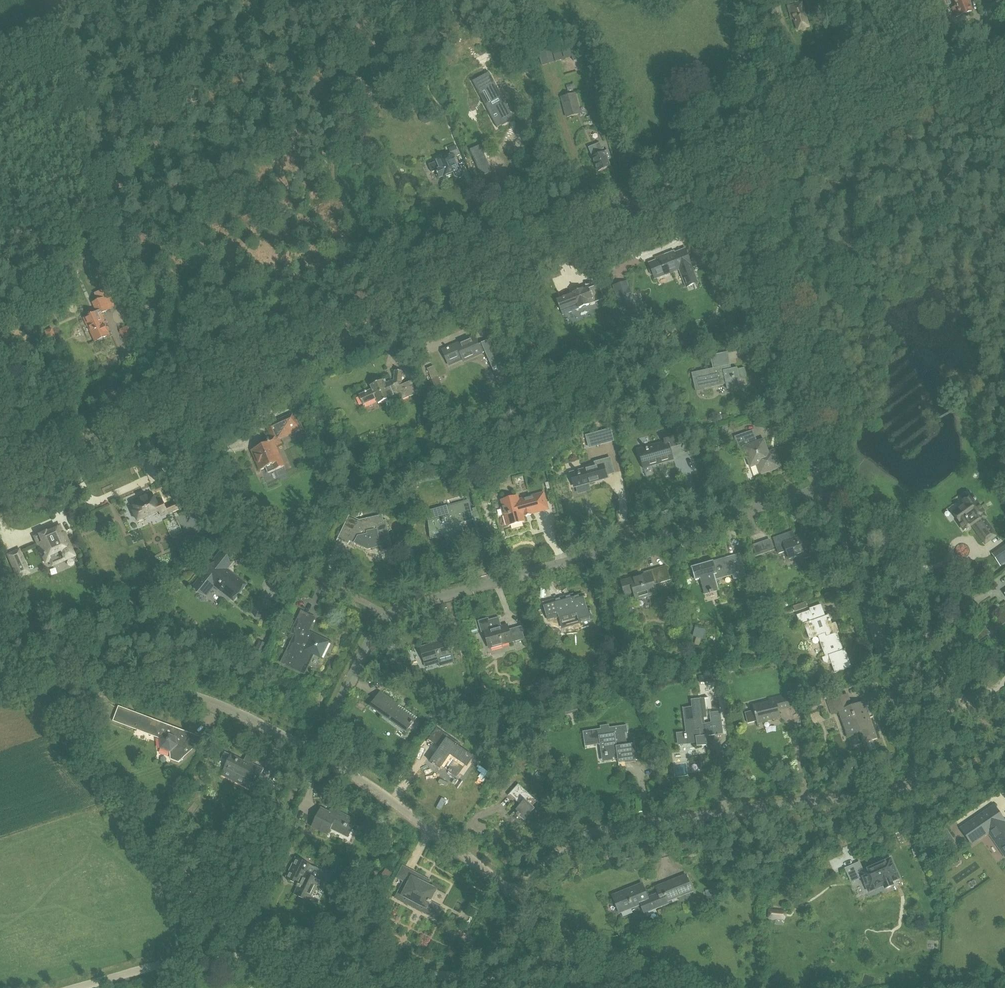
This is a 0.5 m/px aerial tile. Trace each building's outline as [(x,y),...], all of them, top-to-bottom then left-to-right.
[(797,30),(809,26),(802,3),(801,3),(799,2),(795,3),(794,5),(793,0),(787,0),(789,6),(788,7),(792,19),(794,19),(797,30)] [(956,17),(972,11),(968,0),(954,0),(957,7),(953,8),(956,17)] [(763,2),(756,4),(758,10),(765,9),(763,2)] [(578,58),(550,68),(555,79),(582,69),(585,76),(591,73),(587,62),(580,65),(578,58)] [(473,81),(479,94),(485,91),(492,105),(489,107),(499,126),(510,121),(508,118),(512,116),(489,72),(489,73),(490,76),(475,84),(473,81)] [(772,87),(775,97),(785,95),(782,84),(772,87)] [(562,104),(567,118),(574,116),(582,113),(576,93),(561,97),(563,103),(562,104)] [(725,104),(729,114),(742,109),(738,99),(725,104)] [(426,124),(431,122),(433,117),(432,112),(429,111),(427,110),(422,112),(421,114),(419,116),(421,122),(426,124)] [(480,139),(469,143),(475,157),(485,152),(480,139)] [(589,147),(599,171),(611,166),(608,159),(611,158),(608,151),(604,152),(600,143),(589,147)] [(446,157),(429,164),(432,172),(437,170),(440,177),(444,176),(448,176),(452,174),(454,173),(456,177),(459,179),(462,178),(464,174),(462,168),(459,169),(455,157),(463,154),(461,148),(445,155),(446,157)] [(651,267),(649,268),(652,275),(654,275),(656,279),(679,270),(686,287),(699,283),(695,271),(694,272),(691,265),(693,265),(687,249),(676,253),(675,251),(667,255),(667,256),(650,263),(651,267)] [(98,270),(101,279),(109,276),(106,267),(98,270)] [(635,304),(627,281),(614,285),(622,309),(635,304)] [(599,285),(595,286),(600,300),(604,299),(599,285)] [(102,340),(103,338),(110,335),(101,314),(110,310),(116,307),(107,287),(94,293),(97,300),(93,302),(98,313),(85,319),(95,341),(98,340),(100,341),(102,340)] [(692,297),(700,301),(705,291),(697,287),(692,297)] [(561,310),(564,315),(580,308),(590,305),(588,299),(593,297),(589,288),(584,290),(583,288),(574,292),(575,294),(558,300),(561,310)] [(120,330),(126,344),(136,339),(130,325),(120,330)] [(44,331),(48,341),(56,338),(52,328),(44,331)] [(521,337),(524,344),(534,340),(531,332),(521,337)] [(475,336),(443,350),(447,361),(461,355),(463,360),(474,355),(475,357),(483,354),(486,352),(482,344),(479,345),(475,336)] [(487,342),(482,344),(486,352),(497,379),(503,376),(506,377),(513,371),(498,337),(488,338),(487,342)] [(135,358),(145,354),(140,342),(131,345),(135,358)] [(115,357),(119,349),(110,344),(106,353),(115,357)] [(714,369),(693,374),(697,392),(727,385),(728,390),(742,387),(741,379),(747,378),(745,368),(738,370),(738,368),(733,369),(732,365),(714,369)] [(428,369),(432,379),(439,377),(434,366),(428,369)] [(519,371),(523,383),(530,381),(526,369),(519,371)] [(359,395),(364,405),(378,399),(379,403),(385,401),(386,403),(393,400),(392,398),(401,394),(403,400),(418,394),(412,381),(402,385),(403,371),(396,370),(395,379),(385,384),(383,379),(371,385),(373,389),(359,395)] [(432,379),(436,388),(442,385),(439,377),(432,379)] [(386,412),(401,405),(399,398),(383,405),(386,412)] [(272,442),(251,451),(260,470),(266,468),(269,473),(283,467),(274,447),(282,444),(280,439),(300,431),(293,413),(265,426),(272,442)] [(665,419),(673,427),(677,422),(669,415),(665,419)] [(611,428),(593,433),(596,445),(614,440),(611,428)] [(639,449),(645,468),(676,460),(672,447),(682,444),(677,428),(663,432),(665,441),(639,449)] [(756,465),(760,475),(782,467),(777,454),(771,456),(765,439),(757,441),(753,431),(735,437),(740,451),(744,450),(750,467),(756,465)] [(306,432),(302,435),(307,446),(311,452),(317,449),(313,443),(306,432)] [(571,473),(575,487),(583,485),(608,478),(607,475),(616,472),(612,458),(597,462),(598,465),(579,470),(571,473)] [(411,483),(405,485),(408,498),(414,497),(411,483)] [(350,501),(359,501),(359,493),(350,493),(350,501)] [(518,496),(502,500),(509,525),(525,521),(523,515),(526,514),(527,516),(532,515),(531,513),(542,510),(539,501),(546,499),(544,493),(537,495),(519,500),(518,496)] [(135,511),(139,520),(160,511),(162,516),(168,513),(179,509),(176,503),(166,508),(163,500),(157,502),(153,494),(142,499),(140,498),(136,500),(135,501),(134,502),(137,510),(135,511)] [(972,525),(985,543),(996,535),(984,518),(986,516),(972,497),(969,496),(966,499),(965,502),(966,504),(954,513),(966,529),(972,525)] [(468,500),(426,512),(430,520),(431,531),(442,528),(449,542),(465,538),(461,523),(474,519),(468,500)] [(392,554),(393,557),(395,556),(387,520),(384,520),(383,515),(361,519),(350,514),(337,541),(338,541),(339,539),(349,544),(350,541),(369,550),(382,546),(383,552),(388,555),(392,554)] [(39,535),(35,537),(46,562),(61,556),(63,560),(75,555),(65,533),(63,533),(60,526),(50,530),(51,532),(47,534),(46,532),(39,535)] [(802,554),(804,559),(812,556),(811,551),(812,551),(807,535),(797,538),(795,530),(774,537),(779,553),(789,550),(792,558),(802,554)] [(180,539),(185,550),(196,546),(191,534),(180,539)] [(754,545),(758,556),(773,550),(769,539),(754,545)] [(29,547),(33,556),(40,553),(35,544),(29,547)] [(1001,566),(1004,564),(1004,545),(992,554),(1001,566)] [(23,562),(24,561),(19,550),(8,555),(18,577),(27,573),(23,562)] [(216,586),(234,600),(247,584),(227,569),(233,562),(222,553),(200,581),(198,580),(194,586),(207,596),(216,586)] [(701,579),(705,594),(711,592),(711,593),(714,593),(714,591),(720,590),(717,580),(733,575),(734,579),(746,576),(739,554),(692,567),(696,580),(701,579)] [(9,590),(15,587),(11,580),(13,579),(6,566),(1,557),(0,558),(0,577),(3,583),(5,582),(9,590)] [(645,574),(621,580),(625,595),(635,593),(637,600),(659,594),(656,584),(671,579),(670,575),(658,579),(656,571),(652,572),(652,571),(645,573),(645,572),(644,572),(645,574)] [(579,616),(581,622),(593,619),(590,606),(587,606),(584,594),(573,597),(572,594),(544,602),(548,619),(559,616),(561,621),(579,616)] [(4,604),(16,606),(17,599),(5,597),(4,604)] [(251,612),(265,618),(272,604),(258,597),(251,612)] [(796,611),(808,607),(806,602),(794,606),(796,611)] [(811,611),(798,615),(801,626),(805,625),(810,639),(819,636),(826,656),(829,655),(832,664),(835,673),(852,667),(846,649),(844,650),(838,633),(840,632),(837,624),(833,626),(829,616),(826,617),(822,605),(810,609),(811,611)] [(282,662),(304,674),(314,655),(321,658),(329,642),(309,631),(315,617),(302,611),(291,633),(295,635),(282,662)] [(490,618),(480,620),(483,632),(486,631),(490,646),(502,642),(503,645),(526,638),(522,626),(509,630),(508,624),(503,626),(498,627),(496,618),(490,620),(490,618)] [(429,645),(420,648),(424,662),(437,659),(439,664),(440,667),(455,663),(452,653),(450,654),(448,646),(455,644),(454,640),(451,631),(444,633),(432,636),(434,641),(434,643),(429,645)] [(254,650),(261,654),(266,644),(259,641),(254,650)] [(311,661),(307,673),(316,676),(321,664),(311,661)] [(745,712),(748,723),(757,721),(758,723),(781,717),(779,710),(791,707),(788,693),(769,698),(770,702),(754,706),(755,710),(745,712)] [(801,699),(805,709),(822,704),(818,693),(801,699)] [(399,707),(400,705),(383,694),(373,709),(383,715),(381,717),(388,722),(389,720),(407,732),(416,719),(399,707)] [(849,694),(828,701),(833,714),(839,711),(845,729),(858,725),(860,732),(864,742),(873,739),(872,735),(875,734),(864,702),(853,706),(849,694)] [(697,743),(697,746),(707,745),(705,736),(724,734),(722,721),(721,711),(710,712),(711,722),(705,723),(704,718),(707,717),(705,698),(709,698),(709,697),(691,699),(692,707),(683,708),(686,732),(676,733),(678,745),(697,743)] [(171,759),(179,762),(185,757),(184,749),(198,737),(198,736),(122,707),(116,722),(136,730),(160,738),(160,748),(170,752),(171,759)] [(428,716),(434,720),(439,713),(432,709),(428,716)] [(627,726),(583,732),(585,745),(605,742),(608,761),(618,760),(618,757),(623,756),(624,762),(638,760),(635,743),(627,744),(626,733),(628,733),(627,726)] [(437,727),(426,742),(438,750),(430,762),(432,764),(432,765),(435,767),(435,766),(440,769),(442,766),(448,771),(450,773),(451,772),(456,776),(464,765),(467,767),(474,758),(458,747),(460,743),(437,727)] [(232,755),(225,768),(235,774),(232,779),(247,787),(248,784),(255,787),(262,772),(256,769),(257,768),(251,765),(252,762),(246,758),(244,761),(232,755)] [(970,762),(972,766),(979,763),(977,758),(970,762)] [(514,811),(525,821),(535,809),(533,807),(538,801),(519,784),(509,794),(520,804),(514,811)] [(163,805),(172,809),(180,793),(171,789),(163,805)] [(960,828),(966,837),(975,830),(981,840),(990,834),(1004,856),(1004,820),(994,804),(960,828)] [(331,828),(349,837),(357,821),(332,809),(330,812),(322,808),(313,827),(328,834),(331,828)] [(947,829),(939,834),(948,846),(955,841),(947,829)] [(896,833),(900,843),(905,841),(901,831),(896,833)] [(295,893),(310,900),(320,880),(329,885),(334,876),(315,867),(296,858),(287,878),(298,884),(298,886),(299,886),(295,893)] [(863,877),(869,891),(883,884),(884,885),(887,886),(890,885),(891,882),(891,881),(899,878),(890,859),(863,871),(859,862),(846,868),(852,882),(863,877)] [(342,875),(349,879),(354,870),(347,866),(342,875)] [(392,873),(386,868),(379,878),(385,882),(392,873)] [(403,881),(394,898),(414,908),(416,903),(424,907),(421,912),(434,919),(440,908),(430,903),(430,902),(428,901),(433,891),(424,886),(426,883),(421,880),(421,879),(412,874),(412,875),(408,884),(403,881)] [(672,899),(673,903),(679,900),(678,897),(693,891),(686,875),(656,886),(659,894),(649,899),(643,883),(613,895),(620,913),(640,905),(643,914),(669,903),(668,901),(672,899)] [(193,887),(187,890),(188,897),(195,899),(199,891),(193,887)] [(708,906),(715,904),(712,889),(705,891),(708,906)] [(768,919),(785,920),(786,910),(769,909),(768,919)]
